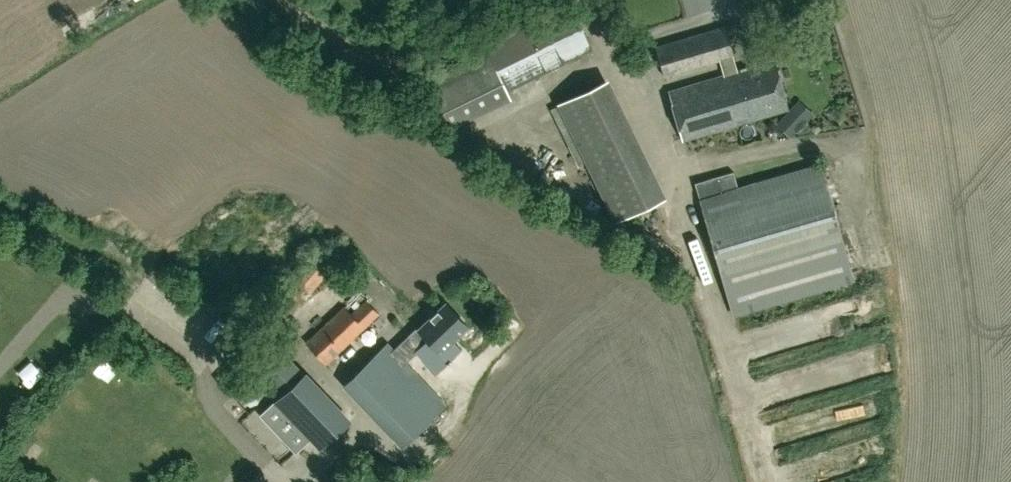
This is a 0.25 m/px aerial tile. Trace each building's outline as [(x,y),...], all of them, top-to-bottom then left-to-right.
[(484,49),(507,93),(534,79),(592,49),(569,5),(484,49)] [(719,61),(724,76),(668,92),(684,142),(790,110),(775,61),(738,72),(724,28),(655,49),(664,77),(719,61)] [(656,180),(607,80),(557,104),(614,222),(664,198),(656,180)] [(856,282),(841,237),(820,165),(737,189),(734,173),(695,184),(700,200),(699,200),(720,272),(734,315),(856,282)] [(312,291),(338,262),(317,245),(290,274),(312,291)] [(378,313),(366,301),(351,314),(342,308),(307,343),(328,364),(378,313)] [(440,351),(467,325),(446,303),(420,329),(417,327),(392,351),(405,363),(428,340),(440,351)] [(273,344),(250,364),(282,397),(261,416),(296,454),(312,440),(320,450),(348,424),(273,344)] [(405,363),(392,351),(386,344),(348,380),(408,443),(444,406),(405,363)] [(794,387),(777,392),(780,403),(798,398),(794,387)] [(10,424),(0,415),(0,435),(10,424)]
